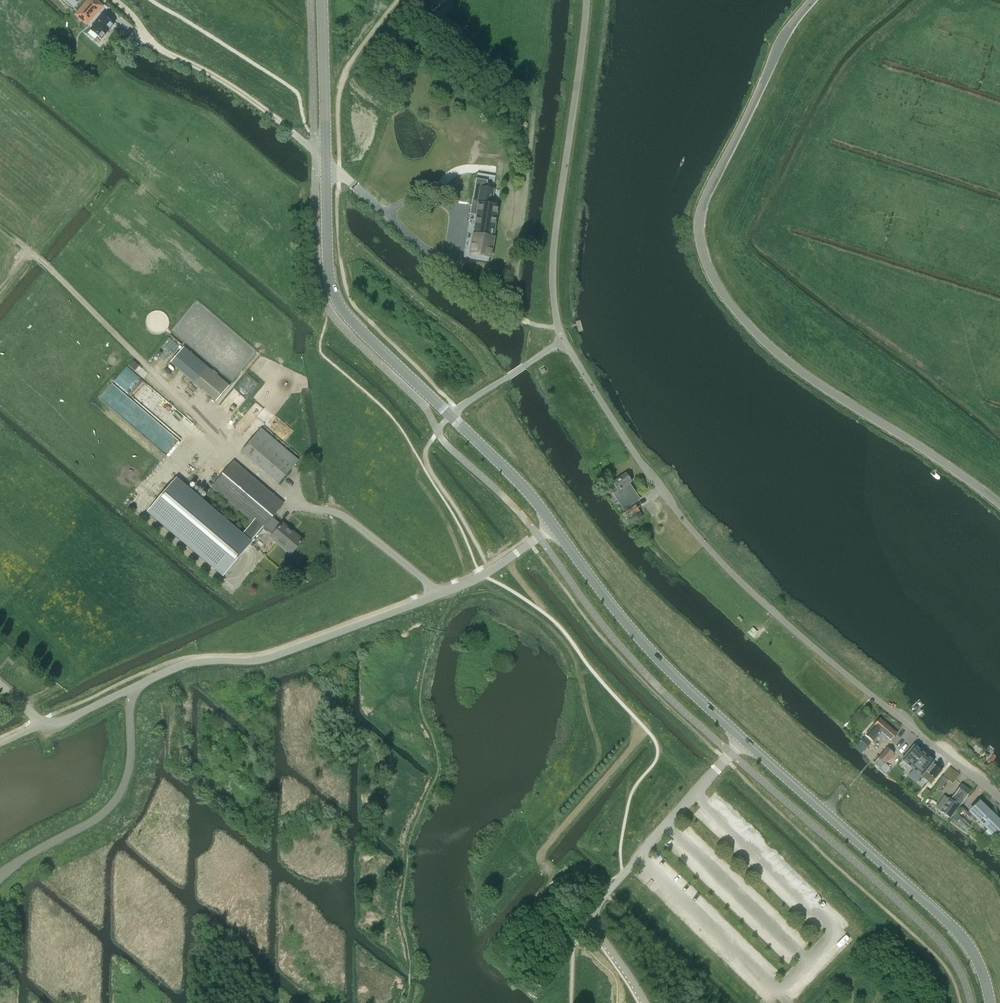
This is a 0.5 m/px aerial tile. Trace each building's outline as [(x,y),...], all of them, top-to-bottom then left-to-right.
[(73,16),(78,20),(83,24),(86,26),(103,5),(97,0),(86,0),(73,16)] [(89,31),(90,31),(85,35),(91,41),(95,36),(101,41),(114,26),(102,16),(89,31)] [(63,46),(57,54),(66,61),(72,53),(63,46)] [(419,175),(422,169),(417,165),(413,171),(419,175)] [(472,201),(470,214),(477,216),(474,235),(472,237),(474,239),(472,247),(474,247),(473,254),(489,257),(491,250),(495,228),(489,227),(493,204),(491,204),(494,189),(486,188),(487,181),(476,179),(472,201)] [(216,402),(230,386),(206,366),(193,382),(216,402)] [(245,386),(251,392),(259,383),(250,374),(247,378),(250,381),(245,386)] [(242,433),(263,408),(256,402),(235,427),(242,433)] [(278,484),(300,458),(263,426),(240,453),(278,484)] [(176,477),(147,512),(223,577),(246,549),(252,542),(250,540),(259,530),(261,530),(263,528),(271,535),(279,525),(271,518),(283,504),(233,461),(210,488),(251,523),(242,533),(176,477)] [(597,482),(605,477),(599,468),(591,473),(597,482)] [(623,510),(640,499),(629,483),(632,481),(626,473),(612,482),(609,485),(614,492),(612,493),(623,510)] [(643,517),(635,505),(625,512),(632,524),(643,517)] [(279,525),(271,535),(269,538),(289,555),(302,540),(281,523),(279,525)] [(879,736),(887,727),(879,720),(865,736),(872,742),(878,736),(879,736)] [(896,735),(887,727),(879,736),(884,741),(887,738),(890,741),(896,735)] [(870,744),(863,737),(854,747),(861,754),(870,744)] [(914,746),(902,760),(921,776),(926,771),(935,778),(941,771),(932,763),(933,762),(914,746)] [(887,749),(879,759),(878,758),(873,763),(885,773),(890,768),(886,764),(894,755),(887,749)] [(950,767),(942,776),(952,784),(960,774),(950,767)] [(961,786),(952,798),(951,800),(948,798),(939,811),(950,819),(970,792),(961,786)] [(986,808),(980,802),(969,813),(994,837),(999,831),(999,822),(986,808)]
